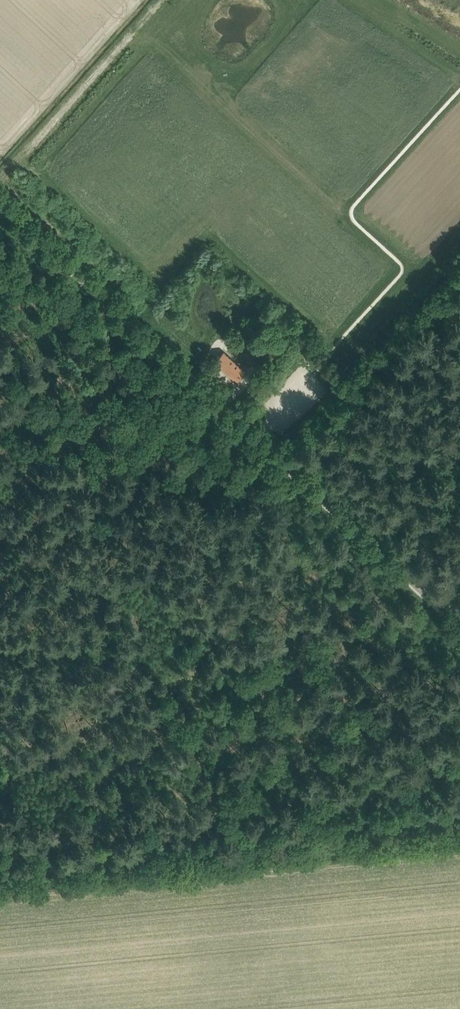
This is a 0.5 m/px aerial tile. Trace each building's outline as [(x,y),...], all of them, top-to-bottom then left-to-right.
[(281,353),(275,349),(268,357),(274,361),(281,353)] [(226,372),(235,362),(224,352),(216,360),(219,363),(218,364),(226,372)] [(238,381),(245,373),(246,372),(235,362),(226,372),(234,379),(235,378),(238,381)]
